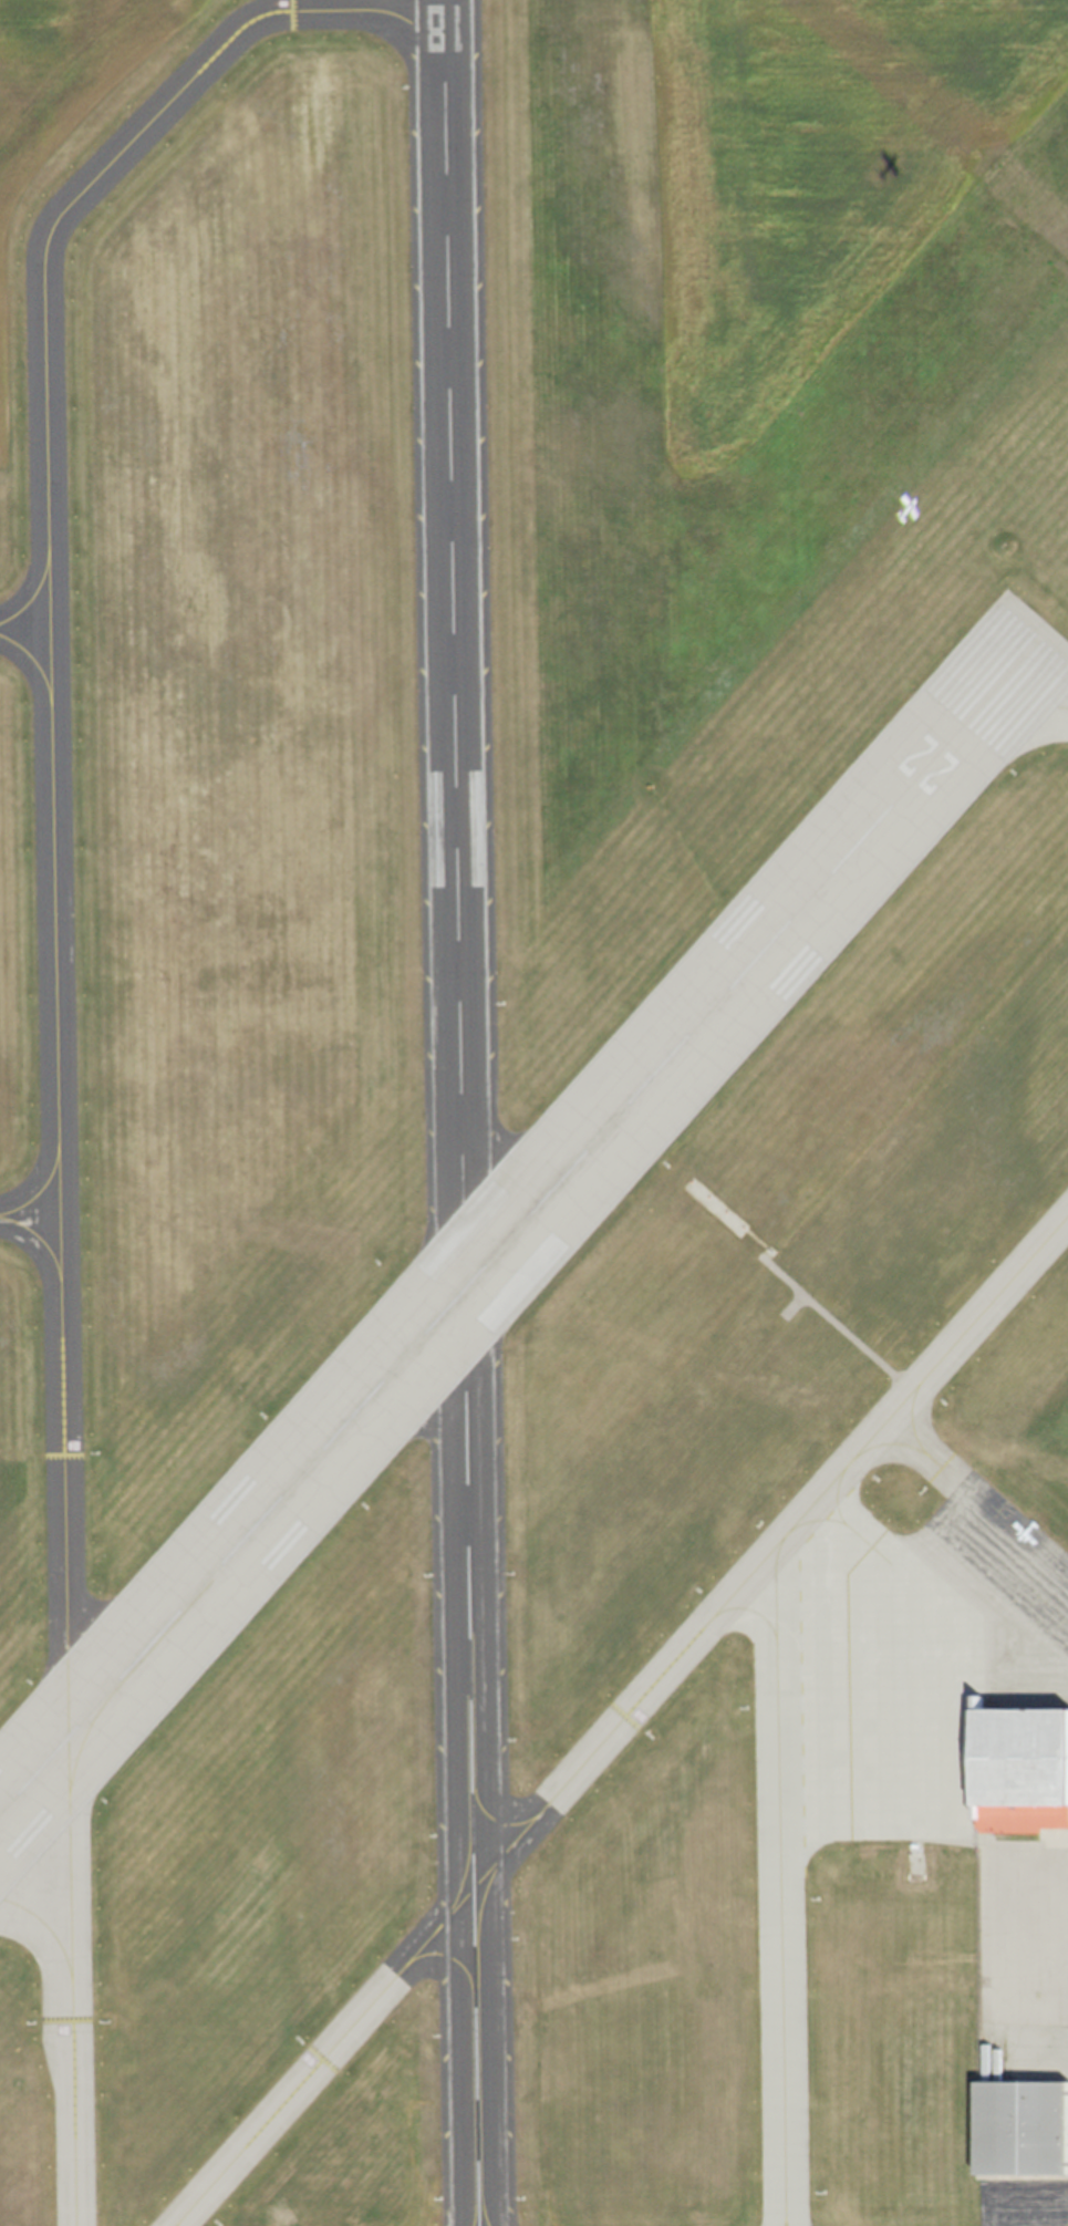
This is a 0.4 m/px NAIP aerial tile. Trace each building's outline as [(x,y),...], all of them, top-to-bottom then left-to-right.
[(978,1710),(977,1808),(983,1808),(983,1844),(1067,1843),(1067,1710),(978,1710)] [(1067,2082),(973,2081),(973,2176),(1067,2177),(1067,2082)]
